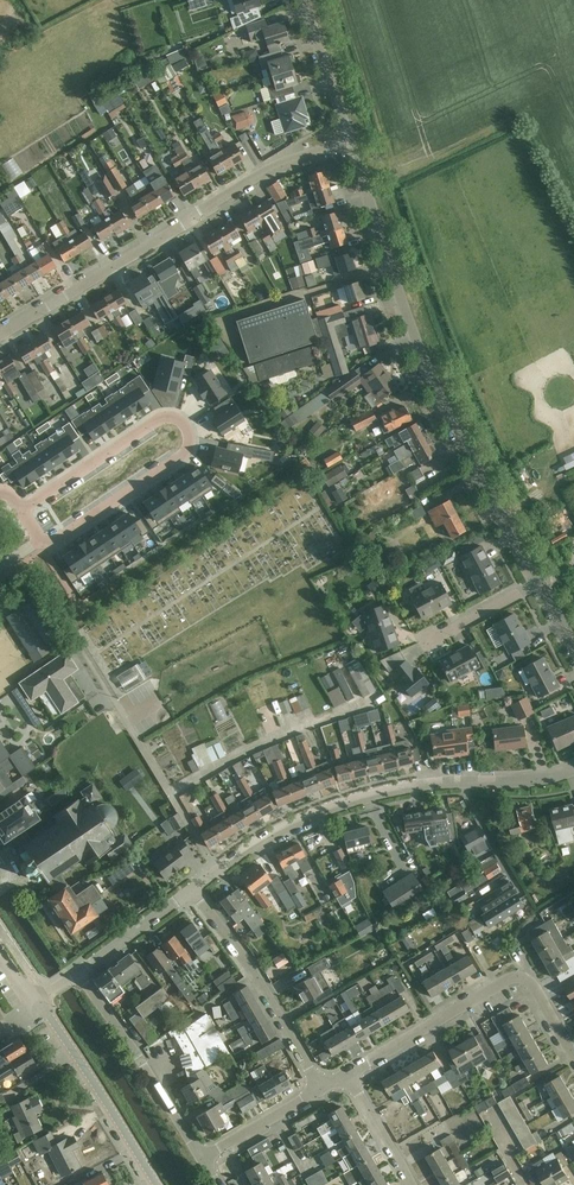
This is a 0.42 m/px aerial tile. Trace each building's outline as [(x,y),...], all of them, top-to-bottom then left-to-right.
[(191,10),(206,5),(205,0),(188,0),(191,10)] [(237,13),(237,16),(230,18),(234,30),(261,17),(258,6),(260,5),(259,0),(232,0),(237,13)] [(117,12),(104,16),(106,20),(119,17),(117,12)] [(270,53),(281,50),(279,45),(281,44),(281,43),(288,41),(282,23),(267,28),(264,20),(247,26),(238,29),(239,34),(243,32),(247,43),(252,42),(265,38),(270,53)] [(262,71),(264,79),(292,70),(290,63),(294,62),(292,55),(283,58),(281,50),(270,53),(248,59),(249,63),(259,60),(263,70),(262,71)] [(176,72),(182,69),(179,63),(173,66),(176,72)] [(170,64),(154,74),(163,90),(168,87),(172,93),(184,87),(180,80),(177,75),(170,64)] [(264,102),(272,100),(275,99),(294,93),(292,85),(301,82),(299,75),(295,77),(292,70),(264,79),(262,79),(265,88),(260,89),(264,102)] [(147,71),(133,79),(139,90),(153,81),(147,71)] [(121,86),(115,89),(118,94),(119,96),(125,92),(121,86)] [(294,93),(275,99),(277,103),(282,121),(286,131),(290,130),(305,125),(303,121),(302,118),(307,117),(303,105),(303,104),(300,105),(298,99),(296,99),(294,93)] [(110,115),(125,106),(119,96),(118,94),(109,100),(106,95),(100,99),(110,115)] [(215,110),(218,115),(227,111),(224,105),(215,110)] [(245,111),(231,116),(236,130),(249,126),(253,124),(254,120),(254,117),(252,114),(249,112),(245,112),(245,111)] [(112,127),(127,117),(122,112),(108,121),(112,127)] [(208,160),(211,165),(217,175),(230,167),(218,146),(216,142),(212,135),(203,120),(202,121),(205,126),(199,129),(206,141),(215,156),(208,160)] [(94,128),(81,136),(83,139),(96,131),(94,128)] [(112,129),(104,134),(109,142),(117,137),(112,129)] [(223,138),(220,133),(219,131),(212,135),(216,142),(223,138)] [(242,143),(248,139),(245,134),(239,137),(242,143)] [(234,144),(229,147),(224,150),(221,144),(218,146),(230,167),(243,159),(234,144)] [(143,145),(137,148),(143,160),(149,157),(143,145)] [(209,180),(203,170),(200,165),(191,170),(187,165),(188,164),(186,160),(189,158),(186,152),(178,156),(182,163),(184,166),(197,187),(209,180)] [(171,160),(172,161),(175,167),(182,163),(178,156),(171,160)] [(53,177),(70,165),(65,158),(47,169),(53,177)] [(127,186),(115,167),(110,160),(103,165),(119,191),(127,186)] [(184,195),(197,187),(184,166),(181,168),(185,173),(174,180),(184,195)] [(85,170),(79,173),(87,187),(93,183),(85,170)] [(175,197),(174,195),(159,170),(147,178),(154,190),(161,203),(168,199),(169,201),(175,197)] [(294,189),(296,197),(329,186),(324,171),(308,176),(312,189),(302,192),(300,187),(294,189)] [(131,172),(128,174),(132,180),(134,185),(149,210),(161,203),(154,190),(145,195),(131,172)] [(115,193),(105,175),(98,179),(108,197),(115,193)] [(31,178),(25,181),(29,189),(36,185),(31,178)] [(137,218),(149,210),(134,185),(126,189),(130,196),(128,197),(132,204),(129,206),(137,218)] [(277,202),(286,196),(282,190),(279,192),(275,185),(269,189),(277,202)] [(334,203),(329,187),(297,197),(298,203),(308,200),(311,210),(334,203)] [(95,200),(88,188),(84,191),(91,203),(92,203),(98,211),(99,215),(103,212),(95,200)] [(1,204),(8,217),(25,207),(17,194),(13,197),(11,193),(7,195),(9,199),(1,204)] [(99,197),(95,200),(103,212),(106,219),(114,232),(128,223),(121,210),(113,215),(109,209),(107,210),(99,197)] [(271,238),(272,238),(285,230),(268,200),(253,209),(271,238)] [(284,200),(276,203),(287,222),(295,220),(284,200)] [(50,203),(46,206),(53,216),(57,213),(50,203)] [(261,237),(264,242),(270,252),(278,248),(272,238),(271,238),(253,209),(239,217),(249,233),(260,226),(265,234),(261,237)] [(44,274),(29,251),(28,252),(35,263),(29,266),(14,239),(18,237),(9,222),(7,223),(0,210),(0,231),(3,235),(10,248),(19,262),(23,270),(31,282),(44,274)] [(298,241),(342,228),(337,212),(321,217),(325,229),(315,232),(314,228),(296,234),(298,241)] [(79,213),(72,217),(78,227),(85,223),(79,213)] [(100,240),(114,232),(106,219),(102,221),(98,215),(90,220),(94,227),(92,227),(100,240)] [(63,220),(59,223),(66,234),(78,254),(92,245),(84,232),(78,235),(75,229),(70,232),(63,220)] [(239,251),(235,254),(229,244),(240,237),(231,222),(218,230),(241,270),(248,266),(239,251)] [(59,223),(55,225),(62,237),(66,234),(59,223)] [(347,244),(342,228),(298,241),(294,242),(297,252),(328,242),(330,249),(347,244)] [(225,259),(228,264),(233,272),(235,271),(239,278),(243,276),(240,270),(241,270),(218,230),(203,239),(212,254),(223,247),(229,257),(225,259)] [(353,231),(347,233),(350,244),(356,242),(353,231)] [(62,245),(56,249),(64,262),(78,254),(66,234),(62,237),(59,239),(62,245)] [(29,238),(24,241),(27,247),(32,244),(29,238)] [(250,243),(258,257),(264,253),(256,239),(250,243)] [(56,267),(50,257),(42,244),(29,251),(44,274),(56,267)] [(180,253),(186,263),(188,266),(195,278),(201,275),(196,267),(204,262),(202,258),(194,244),(180,253)] [(6,251),(14,265),(19,262),(10,248),(6,251)] [(334,253),(315,259),(319,270),(331,266),(334,276),(355,269),(350,253),(335,257),(334,253)] [(219,276),(226,272),(217,256),(210,260),(218,274),(219,276)] [(170,259),(154,269),(160,279),(161,280),(158,282),(168,300),(178,294),(175,288),(177,280),(181,278),(177,271),(176,269),(170,259)] [(218,274),(210,260),(209,260),(204,263),(209,271),(207,271),(211,278),(218,274)] [(11,277),(18,290),(31,282),(23,270),(11,277)] [(6,297),(18,290),(11,277),(5,281),(1,273),(0,273),(0,288),(6,297)] [(143,275),(128,284),(132,290),(133,290),(135,293),(134,293),(143,309),(144,308),(143,307),(155,301),(159,309),(168,303),(152,276),(146,279),(143,275)] [(349,302),(353,301),(364,297),(359,282),(344,287),(349,302)] [(300,283),(287,287),(291,298),(304,295),(300,283)] [(194,288),(204,305),(211,301),(201,284),(194,288)] [(118,290),(104,299),(114,315),(119,312),(117,308),(126,303),(118,290)] [(192,293),(187,296),(193,306),(198,303),(192,293)] [(90,307),(96,317),(98,320),(107,315),(110,321),(113,320),(120,332),(123,330),(115,317),(114,315),(104,299),(90,307)] [(304,299),(236,321),(250,363),(318,341),(317,339),(324,337),(319,321),(317,318),(311,320),(304,299)] [(143,321),(154,339),(180,322),(169,305),(143,321)] [(331,315),(343,311),(341,305),(329,309),(331,315)] [(129,314),(136,325),(143,321),(136,309),(129,314)] [(82,312),(68,320),(76,334),(76,333),(80,339),(87,351),(89,355),(92,353),(83,338),(85,337),(81,330),(90,325),(82,312)] [(349,372),(341,348),(334,327),(347,322),(343,312),(319,321),(324,337),(333,363),(337,376),(349,372)] [(341,338),(354,334),(374,327),(370,315),(347,322),(334,327),(341,348),(344,347),(341,338)] [(115,317),(123,330),(126,328),(119,316),(115,317)] [(62,342),(76,334),(68,320),(54,329),(62,342)] [(103,326),(98,329),(103,338),(108,336),(103,326)] [(359,349),(368,347),(379,343),(374,327),(354,334),(359,349)] [(92,333),(97,342),(103,338),(98,329),(92,333)] [(215,333),(207,338),(211,343),(219,338),(215,333)] [(52,356),(49,350),(53,347),(46,334),(31,342),(50,373),(53,371),(46,360),(52,356)] [(76,341),(84,353),(87,351),(80,339),(76,341)] [(151,340),(146,345),(150,350),(156,345),(151,340)] [(47,375),(50,373),(31,342),(17,351),(25,364),(34,359),(38,365),(40,363),(47,375)] [(311,346),(243,369),(253,387),(254,386),(261,384),(260,379),(269,376),(270,383),(272,384),(276,383),(279,384),(288,382),(290,379),(296,377),(297,375),(295,368),(316,362),(311,346)] [(164,358),(156,388),(176,393),(181,374),(189,376),(194,357),(185,355),(183,363),(164,358)] [(14,396),(18,394),(11,382),(12,381),(8,374),(17,369),(9,356),(0,361),(0,373),(3,377),(7,383),(6,383),(14,396)] [(326,380),(337,376),(333,363),(321,366),(326,380)] [(380,400),(387,395),(397,388),(380,365),(364,377),(374,391),(365,397),(373,409),(382,403),(380,400)] [(33,371),(26,375),(37,392),(37,393),(44,388),(33,371)] [(67,390),(55,371),(50,374),(62,393),(67,390)] [(212,371),(196,381),(201,389),(199,390),(204,398),(206,397),(211,404),(226,394),(212,371)] [(25,372),(18,376),(30,396),(37,392),(26,375),(25,372)] [(99,372),(81,383),(84,387),(86,390),(87,392),(105,380),(104,379),(99,372)] [(117,372),(111,376),(114,381),(120,377),(117,372)] [(285,420),(280,423),(285,430),(290,427),(298,421),(299,423),(359,379),(354,372),(326,392),(325,391),(305,405),(293,414),(285,420)] [(111,376),(105,380),(108,385),(114,381),(111,376)] [(140,376),(119,389),(135,412),(149,403),(143,394),(149,390),(140,376)] [(11,398),(14,396),(6,383),(4,385),(11,398)] [(84,387),(75,393),(77,396),(78,398),(87,392),(86,390),(84,387)] [(119,389),(105,399),(108,403),(121,422),(135,412),(119,389)] [(91,393),(85,397),(88,401),(94,397),(91,393)] [(218,415),(211,420),(221,435),(243,420),(229,398),(213,408),(218,415)] [(99,403),(92,408),(108,431),(121,422),(108,403),(102,407),(99,403)] [(288,407),(280,413),(285,420),(293,414),(288,407)] [(386,413),(375,418),(376,421),(383,434),(411,420),(404,407),(396,411),(394,408),(386,413)] [(92,408),(72,421),(81,435),(88,431),(94,440),(108,431),(92,408)] [(357,417),(350,420),(356,431),(362,428),(376,421),(375,418),(371,410),(357,417)] [(318,421),(310,431),(317,437),(326,428),(318,421)] [(48,422),(42,426),(45,430),(51,426),(48,422)] [(406,442),(424,432),(418,422),(392,437),(395,441),(392,442),(395,448),(406,441),(406,442)] [(57,432),(49,437),(65,460),(79,450),(73,441),(79,437),(69,423),(63,428),(66,432),(59,436),(57,432)] [(42,426),(36,430),(39,434),(45,430),(42,426)] [(424,432),(406,442),(407,443),(393,451),(398,460),(404,457),(408,455),(413,452),(430,442),(424,432)] [(13,439),(9,433),(0,439),(0,447),(13,439)] [(49,437),(36,446),(51,469),(65,460),(49,437)] [(19,438),(13,442),(17,447),(23,443),(19,438)] [(420,465),(427,461),(437,455),(430,442),(413,452),(420,465)] [(29,450),(22,455),(38,478),(51,469),(36,446),(35,446),(38,450),(32,454),(29,450)] [(247,446),(245,455),(259,458),(260,449),(247,446)] [(215,447),(211,465),(237,472),(241,454),(215,447)] [(9,464),(2,468),(4,472),(8,478),(11,482),(17,478),(23,487),(38,478),(22,455),(19,450),(12,455),(18,464),(12,468),(9,464)] [(413,463),(408,455),(404,457),(398,460),(403,469),(413,463)] [(394,475),(403,469),(398,460),(389,466),(394,475)] [(565,466),(567,471),(573,467),(573,462),(565,466)] [(198,466),(187,474),(202,496),(213,489),(198,466)] [(340,466),(322,477),(328,487),(346,476),(340,466)] [(419,468),(408,474),(413,483),(424,476),(419,468)] [(0,475),(0,476),(4,481),(8,478),(4,472),(0,475)] [(187,474),(176,481),(188,499),(191,503),(202,496),(187,474)] [(215,474),(211,480),(223,490),(228,484),(215,474)] [(176,481),(166,488),(177,506),(188,499),(176,481)] [(565,491),(573,507),(573,486),(565,491)] [(165,488),(155,495),(170,518),(180,510),(177,506),(165,488)] [(340,488),(331,493),(335,499),(344,494),(340,488)] [(414,492),(406,496),(412,509),(420,505),(414,492)] [(155,495),(144,503),(150,512),(144,516),(152,529),(170,518),(155,495)] [(451,538),(455,536),(465,530),(449,499),(427,511),(435,527),(443,523),(451,538)] [(342,511),(347,517),(354,512),(349,505),(342,511)] [(422,505),(410,512),(414,520),(426,514),(422,505)] [(128,513),(117,521),(129,538),(139,531),(143,536),(149,531),(141,518),(134,522),(128,513)] [(193,516),(187,520),(190,524),(196,520),(193,516)] [(187,520),(181,524),(184,528),(190,524),(187,520)] [(117,521),(106,528),(121,550),(132,543),(129,538),(117,521)] [(358,521),(353,525),(358,530),(362,526),(358,521)] [(106,528),(96,535),(111,557),(121,550),(106,528)] [(371,530),(367,537),(372,541),(376,534),(371,530)] [(96,535),(85,542),(100,564),(111,557),(96,535)] [(85,542),(75,549),(89,572),(100,564),(85,542)] [(490,561),(481,545),(460,557),(480,594),(500,583),(492,568),(491,569),(487,562),(490,561)] [(75,549),(63,557),(70,566),(63,570),(72,583),(89,572),(75,549)] [(139,553),(133,557),(135,561),(141,557),(139,553)] [(123,563),(117,567),(120,571),(126,567),(123,563)] [(117,567),(111,571),(114,575),(120,571),(117,567)] [(104,580),(98,584),(101,588),(107,584),(104,580)] [(451,603),(441,583),(411,597),(422,617),(437,610),(436,608),(442,605),(444,607),(451,603)] [(11,615),(7,617),(31,656),(35,662),(51,652),(47,646),(46,644),(60,635),(37,598),(11,615)] [(362,612),(376,652),(399,644),(394,627),(391,628),(389,621),(390,620),(385,604),(362,612)] [(494,626),(486,630),(496,648),(504,644),(509,653),(530,642),(526,634),(523,635),(520,629),(521,628),(514,613),(493,624),(494,626)] [(450,681),(479,666),(468,645),(460,649),(461,651),(455,655),(454,653),(439,661),(450,681)] [(522,651),(513,655),(516,660),(524,655),(522,651)] [(62,713),(64,711),(78,703),(77,702),(84,697),(70,675),(78,670),(66,652),(20,683),(31,700),(40,694),(54,716),(61,712),(62,713)] [(538,697),(559,686),(554,678),(552,679),(549,673),(550,672),(542,657),(522,668),(538,697)] [(354,660),(340,666),(342,671),(356,666),(354,660)] [(399,683),(410,697),(429,683),(417,668),(414,670),(406,660),(393,670),(402,681),(399,683)] [(138,664),(117,677),(125,690),(146,678),(138,664)] [(362,665),(349,672),(363,697),(376,691),(362,665)] [(502,669),(495,673),(499,680),(506,676),(502,669)] [(328,675),(321,679),(326,689),(334,685),(328,675)] [(436,679),(431,683),(434,688),(439,684),(436,679)] [(230,699),(233,705),(246,699),(243,693),(230,699)] [(296,714),(309,707),(303,694),(289,701),(296,714)] [(526,697),(511,704),(519,720),(534,713),(526,697)] [(287,700),(279,704),(283,715),(291,711),(287,700)] [(457,716),(469,715),(468,705),(456,707),(457,716)] [(545,706),(534,711),(537,718),(548,712),(545,706)] [(208,711),(215,729),(225,726),(218,707),(208,711)] [(356,715),(353,715),(357,733),(360,732),(359,728),(371,724),(368,711),(356,715)] [(546,728),(557,749),(573,740),(573,716),(546,728)] [(281,734),(286,732),(282,723),(277,725),(281,734)] [(391,724),(383,726),(386,736),(394,733),(391,724)] [(492,730),(493,739),(494,751),(525,746),(522,726),(492,730)] [(466,750),(474,749),(471,728),(445,731),(445,733),(430,735),(433,758),(449,755),(449,757),(467,754),(466,750)] [(357,733),(353,733),(353,734),(356,744),(363,742),(361,733),(360,732),(357,733)] [(394,733),(386,736),(388,745),(389,746),(392,745),(398,766),(420,760),(417,748),(411,749),(408,740),(396,743),(394,733)] [(296,736),(298,743),(297,743),(304,760),(312,758),(302,734),(296,736)] [(159,740),(144,749),(149,757),(164,749),(159,740)] [(225,755),(219,742),(213,745),(219,758),(225,755)] [(363,742),(356,744),(357,747),(359,754),(366,752),(365,751),(363,742)] [(207,764),(197,746),(196,743),(191,746),(192,748),(191,748),(194,753),(191,755),(194,761),(198,768),(198,769),(207,764)] [(213,761),(207,749),(204,743),(197,746),(207,764),(213,761)] [(13,783),(6,773),(17,766),(23,775),(35,767),(22,747),(9,755),(2,744),(0,745),(0,792),(13,783)] [(219,758),(213,745),(207,749),(213,761),(219,758)] [(276,761),(279,759),(282,758),(277,745),(270,748),(276,761)] [(388,745),(377,748),(379,755),(383,770),(384,770),(384,772),(391,770),(391,768),(398,766),(392,745),(389,746),(388,745)] [(356,761),(351,762),(355,777),(371,773),(367,758),(366,752),(359,754),(357,747),(352,748),(353,754),(354,754),(356,761)] [(279,759),(276,761),(270,748),(254,754),(255,758),(264,754),(268,764),(272,763),(275,772),(283,768),(279,759)] [(337,748),(330,750),(333,760),(340,758),(337,748)] [(377,748),(365,751),(366,752),(367,758),(371,773),(383,770),(379,755),(377,748)] [(308,769),(312,768),(320,789),(335,783),(327,762),(318,765),(315,767),(312,758),(304,760),(308,769)] [(198,768),(194,761),(188,763),(193,773),(199,771),(198,769),(198,768)] [(240,762),(236,764),(231,767),(239,780),(242,778),(247,786),(240,790),(245,799),(249,797),(254,794),(244,777),(248,774),(240,762)] [(351,762),(334,767),(338,781),(355,777),(351,762)] [(279,782),(284,780),(287,779),(283,768),(275,772),(279,782)] [(312,768),(308,769),(304,771),(306,774),(299,777),(301,780),(300,780),(305,795),(320,789),(312,768)] [(135,769),(128,775),(135,784),(142,779),(135,769)] [(128,775),(119,781),(126,790),(135,784),(128,775)] [(240,790),(247,786),(242,778),(239,780),(236,782),(240,790)] [(272,792),(273,795),(278,806),(291,801),(286,786),(284,780),(279,782),(277,783),(280,789),(272,792)] [(286,786),(291,801),(305,795),(300,780),(286,786)] [(0,792),(0,795),(2,798),(17,788),(13,783),(0,792)] [(102,797),(93,783),(80,791),(84,797),(79,800),(78,798),(53,815),(58,822),(23,846),(26,850),(20,854),(25,861),(19,865),(28,878),(33,874),(38,881),(44,877),(48,883),(49,882),(55,892),(68,883),(61,872),(82,859),(86,865),(105,852),(110,860),(115,857),(114,856),(132,844),(125,833),(122,836),(115,825),(116,823),(117,822),(118,819),(118,818),(118,817),(118,815),(118,814),(117,813),(117,812),(116,810),(114,807),(111,805),(110,804),(108,804),(107,803),(105,803),(103,803),(101,803),(100,804),(98,800),(102,797)] [(66,787),(57,793),(61,799),(66,796),(66,787)] [(192,790),(181,797),(185,803),(188,801),(196,797),(192,790)] [(20,832),(40,818),(38,814),(44,810),(32,792),(0,813),(0,835),(5,842),(20,832)] [(214,806),(221,802),(216,794),(209,798),(214,806)] [(253,803),(261,816),(275,808),(267,795),(253,803)] [(233,814),(226,818),(234,832),(247,824),(236,804),(231,796),(224,799),(233,814)] [(249,797),(245,799),(236,804),(247,824),(261,816),(253,803),(249,797)] [(219,815),(223,812),(226,810),(221,802),(214,806),(219,815)] [(553,821),(559,844),(573,840),(570,826),(573,825),(573,811),(572,805),(550,810),(553,821)] [(536,824),(534,817),(530,806),(517,810),(522,826),(510,830),(512,836),(529,830),(528,826),(536,824)] [(437,842),(441,841),(457,839),(453,813),(445,814),(445,809),(433,811),(437,842)] [(433,811),(403,815),(406,833),(423,831),(424,838),(429,846),(437,842),(433,811)] [(213,826),(221,840),(234,832),(226,818),(223,812),(219,815),(210,820),(213,826)] [(185,825),(179,813),(170,818),(176,830),(185,825)] [(197,829),(204,825),(198,815),(192,819),(193,820),(192,820),(197,829)] [(200,833),(202,837),(208,847),(221,840),(213,826),(200,833)] [(348,853),(373,847),(367,827),(342,833),(348,853)] [(479,828),(461,838),(467,848),(469,852),(473,859),(476,857),(480,854),(490,849),(485,840),(479,828)] [(153,864),(158,869),(165,879),(188,862),(183,856),(190,850),(182,838),(174,845),(176,847),(153,864)] [(290,847),(300,867),(303,872),(311,868),(298,843),(290,847)] [(275,854),(281,865),(286,874),(288,873),(292,881),(298,877),(295,870),(300,867),(290,847),(275,854)] [(561,849),(562,856),(570,855),(568,847),(561,849)] [(341,848),(333,852),(342,869),(350,866),(341,848)] [(479,862),(479,863),(480,864),(488,880),(501,872),(496,863),(496,862),(498,861),(494,854),(479,862)] [(130,862),(113,873),(118,881),(135,870),(130,862)] [(271,882),(266,874),(259,864),(241,877),(265,909),(271,905),(262,893),(260,895),(258,891),(271,882)] [(426,867),(422,869),(426,875),(430,872),(426,867)] [(538,867),(532,871),(536,878),(542,874),(538,867)] [(339,879),(329,885),(341,906),(356,897),(354,882),(349,870),(338,877),(339,879)] [(396,913),(426,894),(413,872),(382,892),(396,913)] [(315,899),(327,892),(315,873),(304,881),(315,899)] [(284,882),(292,896),(291,896),(299,909),(306,905),(292,881),(290,878),(284,882)] [(55,892),(49,896),(50,899),(49,899),(65,924),(64,924),(68,931),(70,930),(71,932),(74,931),(75,932),(81,928),(80,927),(87,922),(88,923),(93,919),(92,918),(97,915),(97,914),(101,911),(107,907),(100,897),(101,897),(92,884),(84,889),(79,881),(71,887),(68,883),(55,892)] [(483,913),(505,899),(516,892),(509,882),(477,903),(483,913)] [(278,894),(287,910),(295,906),(286,889),(278,894)] [(467,895),(464,889),(452,896),(456,902),(467,895)] [(236,923),(243,918),(251,930),(262,922),(246,899),(240,904),(232,893),(220,901),(236,923)] [(515,895),(481,916),(488,929),(523,907),(515,895)] [(460,904),(464,912),(475,905),(471,898),(460,904)] [(352,916),(356,922),(350,925),(357,936),(366,931),(352,907),(342,913),(346,920),(352,916)] [(307,922),(316,918),(314,912),(304,916),(307,922)] [(480,917),(468,925),(474,935),(486,927),(480,917)] [(532,940),(540,952),(556,943),(565,938),(553,918),(532,930),(536,937),(532,940)] [(368,919),(363,922),(369,932),(374,929),(368,919)] [(180,931),(187,940),(198,956),(210,947),(214,953),(220,949),(209,933),(203,938),(192,922),(180,931)] [(386,925),(380,928),(384,934),(390,931),(386,925)] [(468,943),(474,940),(468,930),(462,934),(468,943)] [(86,939),(90,945),(98,941),(95,934),(86,939)] [(161,945),(168,955),(173,961),(178,956),(190,972),(196,968),(199,972),(204,968),(197,958),(193,961),(174,936),(161,945)] [(443,941),(446,946),(454,941),(451,936),(443,941)] [(563,955),(573,950),(570,945),(569,946),(565,938),(556,943),(540,952),(547,965),(563,955)] [(446,946),(443,941),(434,946),(437,951),(446,946)] [(146,957),(153,966),(159,974),(163,970),(188,1003),(197,997),(159,947),(146,957)] [(561,981),(573,974),(573,951),(573,950),(563,955),(547,965),(554,977),(558,975),(561,981)] [(423,957),(426,962),(434,957),(431,952),(423,957)] [(108,970),(121,987),(123,986),(121,983),(126,979),(128,982),(134,977),(143,989),(151,983),(129,954),(129,955),(128,954),(108,970)] [(62,955),(59,957),(64,963),(67,961),(62,955)] [(304,1002),(314,996),(330,988),(321,972),(330,967),(329,965),(334,962),(330,955),(325,958),(307,968),(311,976),(294,986),(304,1002)] [(467,955),(456,962),(465,977),(476,970),(467,955)] [(255,959),(257,966),(267,964),(265,956),(255,959)] [(426,962),(423,957),(414,962),(417,967),(426,962)] [(456,962),(445,968),(454,984),(465,977),(456,962)] [(454,984),(445,968),(443,965),(432,971),(434,975),(443,990),(454,984)] [(286,966),(274,972),(279,981),(290,976),(286,966)] [(93,981),(110,1003),(116,999),(123,993),(121,987),(108,970),(93,981)] [(216,984),(221,991),(238,978),(233,972),(216,984)] [(404,989),(398,979),(396,980),(393,975),(386,979),(389,984),(379,990),(383,996),(396,989),(398,993),(404,989)] [(422,982),(425,987),(431,997),(443,990),(434,975),(422,982)] [(573,999),(573,982),(566,987),(573,1000),(573,999)] [(239,1006),(253,998),(246,985),(232,993),(239,1006)] [(383,996),(379,990),(378,990),(375,985),(368,989),(371,994),(367,997),(370,1004),(383,996)] [(346,991),(350,998),(359,993),(354,986),(346,991)] [(135,1007),(138,1012),(143,1018),(157,1008),(161,1014),(176,1004),(171,997),(169,998),(162,988),(135,1007)] [(340,994),(357,1022),(349,1026),(357,1040),(370,1032),(362,1019),(362,1018),(359,1013),(358,1011),(350,998),(346,991),(340,994)] [(204,993),(197,998),(202,1004),(209,999),(204,993)] [(387,1004),(395,1017),(408,1010),(400,996),(387,1004)] [(246,1018),(260,1010),(253,998),(239,1006),(246,1018)] [(332,999),(324,1003),(328,1009),(336,1004),(332,999)] [(227,1013),(234,1009),(229,1001),(223,1005),(227,1013)] [(387,1004),(375,1011),(383,1025),(395,1017),(387,1004)] [(214,1019),(222,1017),(220,1006),(212,1007),(214,1019)] [(383,1025),(375,1011),(372,1006),(359,1013),(362,1018),(362,1019),(370,1032),(383,1025)] [(511,1037),(528,1027),(520,1015),(516,1017),(510,1007),(492,1017),(505,1040),(511,1036),(511,1037)] [(234,1009),(227,1013),(232,1022),(239,1018),(234,1009)] [(246,1018),(253,1031),(267,1022),(260,1010),(246,1018)] [(138,1012),(129,1019),(135,1027),(144,1021),(143,1018),(138,1012)] [(213,1085),(204,1068),(229,1053),(206,1014),(184,1029),(179,1032),(176,1027),(171,1030),(184,1053),(181,1055),(185,1067),(188,1066),(191,1065),(195,1073),(186,1078),(191,1084),(182,1089),(190,1104),(208,1094),(205,1089),(213,1085)] [(332,1026),(337,1033),(345,1047),(357,1040),(349,1026),(342,1030),(338,1023),(340,1021),(336,1015),(316,1027),(320,1033),(332,1026)] [(139,1033),(149,1026),(144,1021),(135,1027),(139,1033)] [(275,1035),(267,1022),(253,1031),(248,1034),(241,1038),(242,1038),(230,1045),(235,1054),(247,1047),(246,1046),(253,1042),(252,1039),(257,1036),(261,1043),(275,1035)] [(144,1039),(153,1032),(149,1026),(139,1033),(144,1039)] [(241,1038),(248,1034),(244,1026),(237,1030),(241,1038)] [(511,1036),(505,1040),(501,1042),(504,1047),(514,1041),(518,1049),(519,1049),(535,1040),(528,1027),(511,1037),(511,1036)] [(469,1039),(463,1043),(477,1065),(489,1059),(490,1061),(496,1057),(490,1047),(484,1050),(479,1042),(473,1031),(469,1034),(468,1037),(469,1039)] [(158,1038),(153,1032),(144,1039),(148,1046),(158,1038)] [(332,1055),(345,1047),(337,1033),(324,1041),(328,1049),(332,1055)] [(28,1051),(20,1038),(18,1039),(1,1049),(0,1050),(0,1068),(28,1051)] [(279,1039),(256,1052),(260,1060),(284,1046),(279,1039)] [(519,1049),(518,1049),(509,1054),(511,1059),(521,1053),(526,1061),(542,1052),(535,1040),(519,1049)] [(477,1065),(463,1043),(456,1046),(456,1045),(452,1044),(448,1046),(452,1054),(446,1057),(453,1070),(462,1084),(470,1080),(465,1072),(477,1065)] [(328,1049),(319,1055),(322,1060),(332,1055),(328,1049)] [(0,1068),(0,1081),(15,1071),(18,1075),(26,1070),(36,1063),(28,1051),(0,1068)] [(434,1051),(421,1059),(429,1072),(442,1065),(434,1051)] [(254,1079),(257,1084),(249,1089),(257,1103),(265,1098),(266,1099),(278,1092),(270,1078),(271,1078),(267,1072),(263,1066),(264,1065),(262,1062),(255,1052),(251,1054),(253,1058),(255,1057),(259,1064),(254,1067),(256,1069),(254,1070),(258,1077),(254,1079)] [(526,1061),(516,1067),(518,1072),(528,1066),(533,1074),(549,1065),(542,1052),(526,1061)] [(243,1059),(235,1064),(239,1071),(242,1070),(243,1068),(244,1062),(243,1059)] [(416,1080),(429,1072),(421,1059),(409,1066),(416,1080)] [(409,1066),(396,1074),(404,1087),(412,1102),(413,1102),(421,1115),(428,1111),(420,1097),(425,1094),(421,1088),(414,1093),(409,1084),(416,1080),(409,1066)] [(450,1080),(455,1089),(462,1084),(453,1070),(434,1081),(438,1087),(450,1080)] [(283,1071),(271,1078),(270,1078),(278,1092),(291,1084),(283,1071)] [(391,1095),(404,1087),(396,1074),(383,1081),(391,1095)] [(551,1096),(567,1087),(561,1075),(544,1085),(551,1096)] [(502,1091),(506,1098),(510,1096),(517,1092),(531,1084),(527,1076),(502,1091)] [(438,1087),(434,1081),(421,1088),(425,1094),(438,1087)] [(207,1092),(208,1094),(215,1098),(214,1099),(217,1105),(197,1117),(207,1133),(229,1120),(224,1111),(232,1106),(230,1102),(235,1099),(243,1113),(256,1105),(243,1082),(227,1092),(217,1086),(207,1092)] [(567,1087),(551,1096),(557,1107),(573,1098),(567,1087)] [(516,1098),(519,1103),(523,1112),(527,1109),(523,1101),(528,1098),(525,1093),(516,1098)] [(502,1109),(514,1103),(510,1096),(506,1098),(498,1103),(502,1109)] [(22,1137),(26,1135),(40,1128),(33,1112),(41,1108),(37,1098),(28,1102),(27,1100),(11,1107),(15,1116),(12,1117),(19,1132),(14,1134),(18,1142),(23,1140),(22,1137)] [(557,1107),(563,1119),(573,1113),(573,1098),(557,1107)] [(439,1101),(431,1104),(439,1123),(447,1120),(439,1101)] [(518,1109),(514,1103),(502,1109),(506,1116),(518,1109)] [(525,1123),(528,1121),(532,1119),(530,1115),(536,1112),(535,1110),(541,1107),(540,1104),(528,1110),(527,1109),(523,1112),(524,1113),(521,1115),(521,1116),(525,1123)] [(320,1136),(349,1120),(341,1106),(327,1114),(330,1119),(322,1124),(322,1125),(316,1128),(320,1136)] [(404,1125),(413,1119),(405,1106),(396,1111),(404,1125)] [(521,1116),(521,1115),(518,1109),(506,1116),(509,1123),(521,1116)] [(525,1123),(521,1116),(509,1123),(513,1130),(525,1123)] [(552,1119),(537,1128),(546,1140),(560,1131),(552,1119)] [(328,1149),(334,1145),(329,1138),(338,1133),(342,1140),(356,1132),(349,1120),(320,1136),(328,1149)] [(529,1130),(533,1136),(537,1143),(543,1140),(533,1122),(527,1126),(529,1130)] [(529,1130),(527,1126),(525,1123),(513,1130),(517,1136),(529,1130)] [(401,1151),(423,1139),(417,1129),(395,1141),(401,1151)] [(533,1136),(529,1130),(517,1136),(521,1143),(533,1136)] [(341,1158),(363,1145),(356,1132),(342,1140),(345,1146),(337,1151),(341,1158)] [(62,1175),(69,1171),(80,1166),(71,1150),(78,1147),(73,1137),(66,1140),(56,1144),(51,1133),(34,1142),(40,1154),(48,1149),(62,1175)] [(287,1138),(293,1148),(295,1151),(303,1146),(295,1133),(287,1138)] [(456,1156),(462,1153),(452,1134),(441,1141),(445,1147),(449,1144),(456,1156)] [(492,1138),(501,1157),(507,1154),(498,1134),(492,1138)] [(524,1150),(537,1143),(533,1136),(521,1143),(524,1150)] [(256,1165),(245,1171),(253,1183),(267,1175),(263,1168),(269,1164),(261,1151),(272,1145),(268,1137),(247,1149),(256,1165)] [(335,1161),(326,1167),(324,1168),(327,1173),(330,1178),(342,1171),(344,1173),(349,1170),(344,1163),(352,1158),(356,1166),(371,1158),(363,1145),(341,1158),(335,1161)] [(427,1156),(434,1169),(448,1161),(440,1148),(427,1156)] [(16,1149),(6,1155),(11,1166),(22,1160),(16,1149)] [(320,1157),(326,1167),(335,1161),(329,1151),(320,1157)] [(557,1184),(558,1184),(570,1178),(563,1167),(569,1164),(561,1151),(554,1155),(556,1158),(545,1164),(557,1184)] [(463,1169),(470,1165),(462,1153),(456,1156),(463,1169)] [(0,1158),(0,1174),(2,1178),(14,1172),(11,1166),(6,1155),(0,1158)] [(364,1178),(378,1170),(371,1158),(356,1166),(364,1178)] [(545,1164),(542,1159),(533,1164),(534,1167),(528,1170),(536,1183),(542,1180),(545,1184),(557,1184),(545,1164)] [(442,1182),(455,1174),(448,1161),(434,1169),(442,1182)] [(498,1184),(511,1176),(504,1163),(491,1170),(498,1184)] [(481,1168),(475,1172),(478,1177),(485,1174),(481,1168)] [(344,1173),(350,1184),(352,1184),(356,1183),(349,1170),(344,1173)] [(385,1183),(378,1170),(364,1178),(368,1184),(382,1184),(385,1183)] [(102,1173),(87,1180),(86,1178),(73,1184),(109,1184),(102,1173)] [(284,1174),(277,1179),(281,1184),(290,1184),(284,1174)] [(444,1184),(461,1184),(455,1174),(442,1182),(444,1184)] [(254,1184),(273,1184),(267,1175),(253,1183),(254,1184)]
